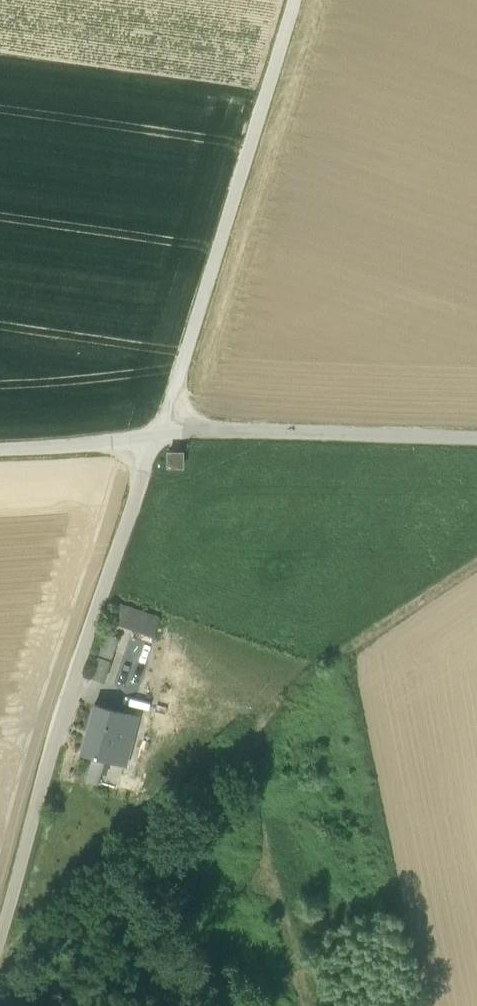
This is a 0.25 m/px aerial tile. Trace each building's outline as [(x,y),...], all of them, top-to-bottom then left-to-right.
[(168,466),(182,466),(182,452),(168,451),(168,466)] [(159,618),(119,604),(113,623),(153,636),(159,618)] [(118,638),(106,633),(91,677),(104,681),(118,638)] [(94,704),(80,752),(125,765),(138,716),(94,704)] [(92,759),(86,780),(97,783),(103,763),(92,759)]
